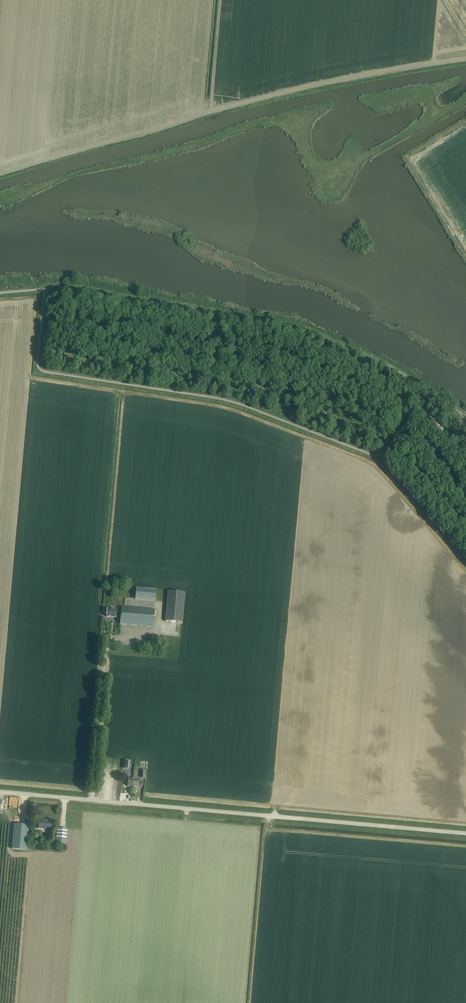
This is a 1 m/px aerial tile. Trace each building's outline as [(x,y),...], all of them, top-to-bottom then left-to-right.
[(155,601),(156,590),(136,588),(135,599),(155,601)] [(166,622),(181,623),(182,623),(185,593),(168,592),(166,622)] [(107,608),(106,617),(119,618),(119,609),(107,608)] [(120,625),(153,628),(154,611),(122,608),(121,620),(120,625)] [(149,637),(150,648),(161,648),(160,636),(149,637)] [(128,787),(133,787),(133,779),(129,778),(130,775),(125,774),(125,782),(128,783),(128,787)] [(133,779),(133,787),(142,788),(143,781),(139,781),(139,779),(133,779)] [(40,820),(40,827),(39,828),(53,829),(53,821),(40,820)] [(12,849),(27,851),(29,826),(14,824),(12,849)] [(66,844),(67,829),(58,828),(56,843),(66,844)]
